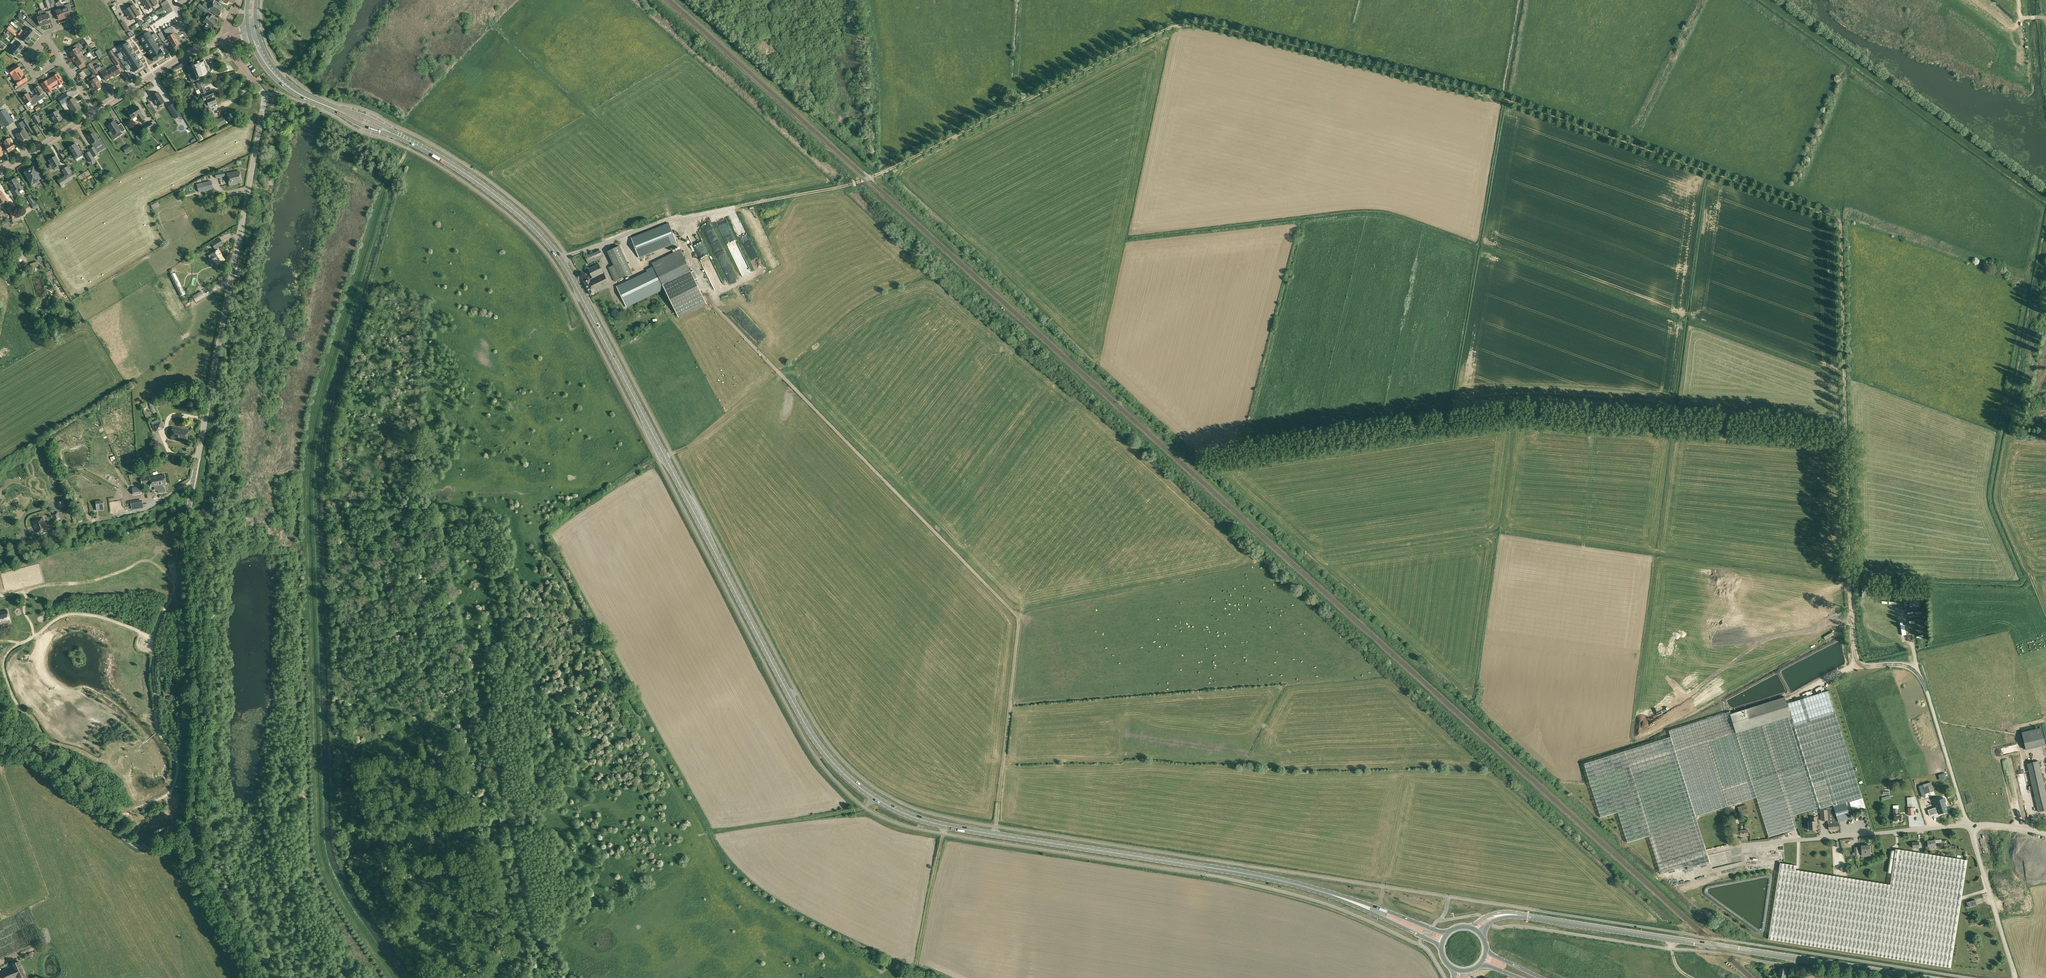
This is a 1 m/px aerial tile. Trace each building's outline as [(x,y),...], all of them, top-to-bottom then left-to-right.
[(153,7),(148,0),(142,0),(144,4),(143,5),(145,7),(146,6),(148,10),(153,7)] [(203,5),(209,10),(219,16),(224,8),(218,4),(219,3),(215,1),(213,3),(210,2),(209,4),(205,2),(203,5)] [(60,4),(61,5),(65,18),(71,16),(69,10),(72,9),(70,4),(64,6),(63,5),(63,4),(61,4),(60,4)] [(129,8),(136,18),(140,14),(138,11),(139,10),(138,9),(137,9),(134,4),(132,6),(131,5),(130,6),(130,7),(129,8)] [(164,10),(159,13),(157,14),(159,17),(171,9),(168,4),(165,6),(162,7),(164,10)] [(198,7),(204,12),(206,9),(200,4),(198,7)] [(65,18),(61,5),(57,6),(58,8),(53,10),(55,15),(57,14),(59,20),(65,18)] [(131,21),(136,18),(129,8),(128,8),(126,9),(126,10),(124,11),(127,15),(126,16),(127,18),(128,17),(131,21)] [(41,11),(46,24),(52,23),(50,17),(53,16),(51,10),(45,12),(44,10),(43,10),(41,11)] [(46,24),(41,11),(39,11),(39,12),(39,13),(39,14),(37,15),(40,26),(46,24)] [(201,18),(205,21),(204,22),(212,28),(218,21),(214,17),(215,17),(211,13),(209,15),(206,12),(201,18)] [(9,26),(7,29),(14,34),(16,32),(9,26)] [(24,31),(32,38),(36,33),(28,27),(24,31)] [(164,30),(168,37),(174,33),(170,27),(164,30)] [(28,43),(32,38),(24,31),(20,36),(28,43)] [(157,35),(155,32),(152,35),(149,31),(140,37),(143,43),(157,35)] [(168,37),(174,47),(180,44),(174,33),(168,37)] [(157,35),(143,43),(147,49),(157,43),(155,40),(158,37),(157,35)] [(13,45),(20,51),(24,46),(17,40),(13,45)] [(119,56),(132,48),(128,42),(119,48),(121,51),(117,54),(119,56)] [(70,52),(73,57),(80,52),(81,51),(83,50),(78,43),(73,46),(75,49),(70,52)] [(157,43),(147,49),(151,55),(165,47),(163,44),(159,47),(157,43)] [(16,56),(20,51),(13,45),(9,50),(16,56)] [(155,61),(165,55),(162,52),(166,49),(165,47),(151,55),(155,61)] [(124,56),(126,60),(136,54),(132,48),(119,56),(120,59),(124,56)] [(81,51),(80,52),(73,57),(72,57),(75,62),(76,61),(83,56),(84,56),(81,51)] [(136,54),(126,60),(129,63),(125,66),(126,68),(140,60),(136,54)] [(116,55),(115,56),(112,58),(117,66),(120,63),(116,55)] [(83,56),(76,61),(80,69),(85,65),(92,61),(90,58),(86,61),(83,56)] [(196,77),(198,80),(201,79),(211,75),(205,59),(192,64),(195,73),(192,74),(193,78),(196,77)] [(140,60),(126,68),(128,71),(132,68),(134,72),(143,66),(140,60)] [(98,73),(97,72),(94,67),(91,63),(87,66),(90,70),(90,69),(94,75),(98,73)] [(12,75),(21,69),(17,64),(8,69),(12,75)] [(106,71),(110,77),(115,74),(116,75),(121,73),(116,65),(107,71),(106,71)] [(107,71),(104,66),(102,67),(103,70),(100,71),(106,80),(110,77),(106,71),(107,71)] [(15,80),(24,75),(21,69),(12,75),(15,80)] [(58,73),(53,77),(58,86),(63,83),(64,85),(65,84),(58,73)] [(15,80),(19,86),(28,80),(24,75),(15,80)] [(258,77),(262,84),(266,81),(261,75),(258,77)] [(53,89),(58,86),(53,77),(47,80),(53,89)] [(90,82),(93,87),(92,88),(94,92),(102,87),(96,78),(90,82)] [(201,93),(204,101),(215,97),(212,90),(206,92),(201,79),(198,80),(197,81),(200,89),(196,91),(198,94),(201,93)] [(48,93),(53,89),(47,80),(42,84),(48,93)] [(34,96),(38,102),(46,97),(44,93),(39,85),(34,89),(37,94),(34,96)] [(158,93),(157,92),(154,94),(155,95),(153,96),(155,100),(154,100),(158,106),(165,102),(159,92),(158,93)] [(38,102),(34,96),(31,98),(28,93),(22,96),(27,104),(30,102),(33,105),(38,102)] [(66,101),(63,95),(58,98),(61,104),(65,102),(66,101)] [(215,97),(204,101),(207,108),(204,109),(208,115),(210,115),(210,116),(214,114),(211,107),(210,107),(210,105),(217,102),(215,97)] [(67,102),(74,112),(80,108),(74,98),(67,102)] [(6,127),(14,122),(2,104),(1,105),(0,103),(0,117),(2,120),(6,127)] [(150,103),(147,105),(154,114),(157,112),(150,103)] [(174,103),(168,107),(176,119),(182,115),(174,103)] [(128,112),(133,119),(136,116),(140,122),(145,118),(142,113),(137,106),(128,112)] [(50,115),(56,124),(62,119),(57,111),(50,115)] [(32,117),(37,124),(41,122),(36,115),(32,117)] [(223,116),(211,122),(215,129),(226,123),(223,116)] [(2,120),(0,121),(0,124),(3,129),(7,135),(10,133),(7,128),(6,127),(2,120)] [(107,125),(114,135),(121,130),(122,132),(126,130),(121,123),(119,125),(117,125),(114,120),(107,125)] [(26,126),(23,121),(18,124),(21,129),(26,126)] [(144,126),(147,131),(149,130),(154,127),(156,125),(154,121),(152,122),(151,121),(144,126)] [(31,128),(36,136),(41,133),(36,125),(31,128)] [(16,134),(22,144),(30,138),(24,129),(16,134)] [(89,136),(91,139),(89,139),(92,144),(94,143),(95,145),(99,143),(97,140),(98,140),(94,133),(89,136)] [(5,146),(9,152),(15,148),(12,142),(11,142),(9,139),(4,142),(6,146),(5,146)] [(69,148),(74,157),(75,157),(76,159),(83,155),(81,153),(82,153),(76,144),(69,148)] [(125,149),(128,153),(134,149),(131,145),(125,149)] [(48,165),(51,169),(54,167),(55,170),(59,167),(58,165),(61,164),(56,156),(50,160),(51,163),(48,165)] [(24,172),(27,177),(32,186),(39,181),(38,180),(40,178),(33,166),(24,172)] [(73,171),(71,173),(67,167),(62,170),(65,176),(58,180),(61,186),(65,184),(77,176),(73,171)] [(207,176),(209,180),(216,178),(225,176),(225,171),(215,173),(210,174),(207,176)] [(227,173),(228,179),(241,176),(240,171),(227,173)] [(241,176),(228,179),(229,184),(242,182),(241,176)] [(20,194),(19,192),(23,189),(17,179),(16,179),(15,178),(12,180),(8,182),(12,188),(10,189),(15,197),(20,194)] [(197,184),(199,192),(204,190),(213,188),(212,181),(203,183),(197,184)] [(27,196),(32,204),(31,205),(34,209),(40,206),(31,191),(28,193),(29,195),(27,196)] [(12,206),(7,209),(13,218),(15,217),(17,215),(12,206)] [(675,243),(667,224),(630,238),(637,257),(675,243)] [(695,234),(690,236),(694,245),(697,244),(699,249),(701,247),(703,250),(705,249),(706,252),(709,251),(699,231),(695,233),(695,234)] [(209,242),(213,248),(222,242),(218,236),(209,242)] [(608,251),(613,263),(614,265),(609,268),(614,280),(620,277),(631,272),(619,246),(608,251)] [(209,253),(211,256),(210,256),(213,261),(214,260),(215,263),(223,258),(219,252),(217,248),(209,253)] [(603,257),(600,250),(585,256),(588,263),(603,257)] [(652,263),(655,268),(617,286),(627,307),(665,288),(665,289),(677,314),(705,301),(693,275),(680,250),(652,263)] [(586,278),(587,280),(585,281),(591,295),(596,292),(610,285),(600,263),(589,268),(593,277),(590,278),(589,276),(586,278)] [(170,275),(180,296),(181,295),(183,294),(173,274),(171,275),(170,275)] [(715,287),(724,284),(721,275),(712,279),(715,287)] [(195,299),(204,293),(202,290),(193,295),(195,299)] [(161,411),(163,415),(173,411),(170,407),(161,411)] [(152,425),(155,432),(164,427),(161,420),(152,425)] [(171,439),(187,442),(189,430),(173,427),(171,439)] [(141,479),(142,483),(147,482),(147,481),(150,481),(151,487),(154,486),(155,489),(158,489),(159,493),(165,491),(165,487),(164,487),(163,485),(166,484),(165,475),(150,477),(150,478),(149,478),(141,479)] [(33,522),(37,533),(48,528),(44,518),(33,522)] [(1874,598),(1874,597),(1878,597),(1878,589),(1874,589),(1862,588),(1862,597),(1874,598)] [(11,622),(8,610),(0,612),(0,625),(11,622)] [(1661,874),(1664,873),(1687,866),(1688,870),(1710,863),(1696,816),(1757,797),(1769,837),(1798,828),(1794,816),(1819,808),(1820,809),(1833,805),(1834,806),(1834,807),(1827,808),(1827,809),(1821,810),(1821,821),(1828,820),(1829,830),(1839,829),(1839,821),(1851,818),(1846,803),(1863,797),(1829,690),(1787,704),(1785,697),(1730,714),(1730,712),(1669,730),(1671,736),(1584,764),(1601,817),(1618,812),(1628,843),(1649,836),(1661,874)] [(2041,732),(2021,736),(2025,754),(2045,749),(2041,732)] [(2039,761),(2027,763),(2038,812),(2045,810),(2045,793),(2039,761)] [(1941,802),(1936,804),(1937,807),(1939,813),(1939,814),(1947,811),(1944,802),(1945,802),(1944,798),(1940,799),(1941,802)] [(1749,813),(1746,804),(1738,807),(1740,815),(1745,814),(1746,817),(1749,816),(1748,813),(1749,813)] [(1936,814),(1934,808),(1928,810),(1929,816),(1936,814)] [(1895,821),(1902,820),(1902,814),(1898,814),(1897,809),(1894,809),(1895,821)] [(1816,825),(1817,825),(1817,817),(1811,817),(1811,821),(1808,822),(1809,830),(1817,829),(1816,825)] [(1927,841),(1928,846),(1926,846),(1926,850),(1933,849),(1932,846),(1936,845),(1935,840),(1927,841)] [(1862,856),(1871,855),(1870,845),(1859,845),(1859,850),(1861,850),(1862,856)] [(1890,884),(1796,870),(1796,865),(1780,863),(1769,939),(1951,967),(1967,860),(1896,849),(1890,884)] [(22,976),(23,977),(24,977),(26,977),(25,975),(26,975),(19,961),(13,964),(13,965),(0,970),(0,977),(18,977),(22,976)] [(1788,977),(1786,977),(1787,969),(1780,968),(1778,977),(1788,977)]
